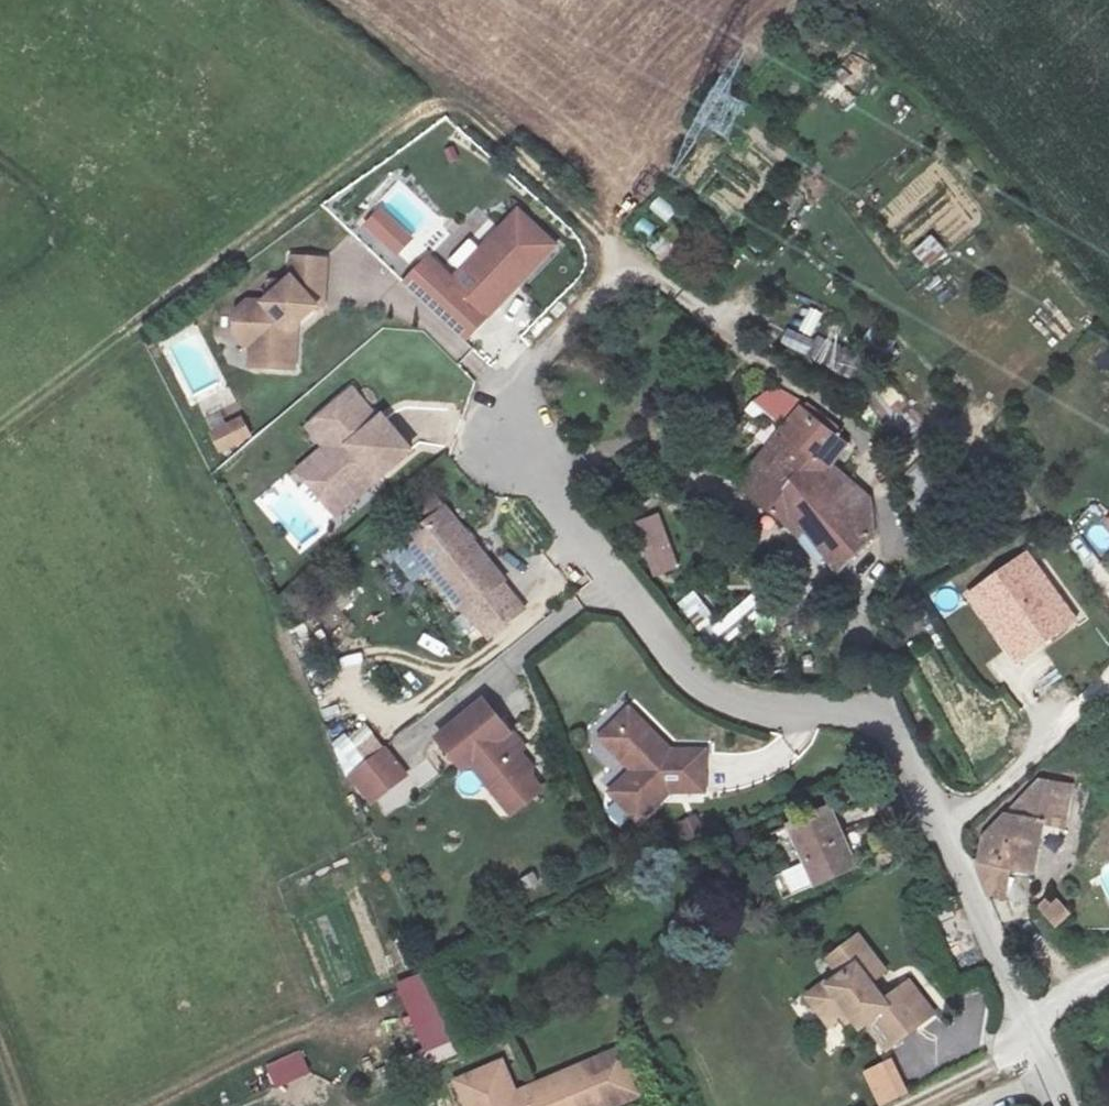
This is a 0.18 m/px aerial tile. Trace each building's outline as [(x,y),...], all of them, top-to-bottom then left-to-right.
[(412,237),(377,206),(361,223),(395,255),(412,237)] [(516,206),(454,273),(430,251),(402,281),(466,340),(556,243),(516,206)] [(325,256),(298,254),(295,292),(268,315),(253,323),(247,342),(253,359),(266,367),(271,363),(292,364),(295,331),(289,325),(315,303),(322,302),(325,256)] [(958,262),(948,279),(966,290),(976,273),(958,262)] [(805,362),(855,380),(864,355),(838,346),(837,348),(813,339),(805,362)] [(340,457),(306,484),(334,518),(366,492),(362,487),(374,478),(378,483),(411,457),(382,421),(377,425),(352,393),(314,424),(340,457)] [(251,434),(238,408),(204,423),(218,451),(251,434)] [(769,413),(706,491),(751,526),(763,512),(804,571),(835,542),(840,499),(801,470),(816,452),(769,413)] [(273,471),(306,484),(340,457),(314,424),(279,422),(301,449),(273,471)] [(448,509),(408,541),(465,613),(466,612),(505,581),(448,509)] [(1094,521),(1108,540),(1108,539),(1108,509),(1094,521)] [(681,565),(661,511),(629,521),(649,575),(681,565)] [(1084,612),(1027,542),(961,595),(1011,661),(1084,612)] [(528,610),(505,581),(466,612),(488,641),(528,610)] [(677,604),(704,640),(721,627),(694,591),(677,604)] [(745,602),(723,617),(734,633),(756,618),(745,602)] [(485,700),(439,736),(464,768),(472,762),(487,782),(496,775),(509,792),(532,778),(533,768),(520,751),(514,744),(518,741),(485,700)] [(598,736),(604,742),(633,714),(627,709),(598,736)] [(633,714),(604,742),(630,770),(608,791),(635,820),(666,790),(702,789),(701,750),(673,751),(666,758),(662,754),(667,749),(633,714)] [(518,741),(514,744),(520,751),(523,748),(518,741)] [(407,774),(383,746),(348,777),(372,804),(407,774)] [(472,762),(464,768),(503,819),(541,790),(532,778),(509,792),(496,775),(487,782),(472,762)] [(1027,833),(1035,790),(1006,787),(957,846),(953,883),(971,887),(973,873),(1004,879),(1011,832),(1027,833)] [(830,873),(802,810),(758,830),(786,891),(830,873)] [(697,813),(677,824),(686,843),(707,832),(697,813)] [(1055,927),(1071,917),(1058,897),(1042,907),(1055,927)] [(835,1078),(882,1057),(868,1021),(850,1029),(840,1006),(865,995),(846,950),(806,967),(819,992),(801,999),(805,1008),(781,1017),(797,1054),(820,1043),(835,1078)] [(461,1054),(424,972),(393,983),(420,1050),(386,1063),(395,1086),(461,1054)] [(879,1017),(868,1021),(882,1057),(896,1051),(879,1017)] [(277,1088),(312,1070),(301,1048),(266,1065),(277,1088)] [(435,1105),(608,1105),(615,1103),(596,1058),(561,1074),(563,1080),(528,1096),(525,1089),(507,1097),(488,1105),(475,1074),(429,1093),(435,1105)] [(561,1074),(525,1089),(528,1096),(563,1080),(561,1074)]
